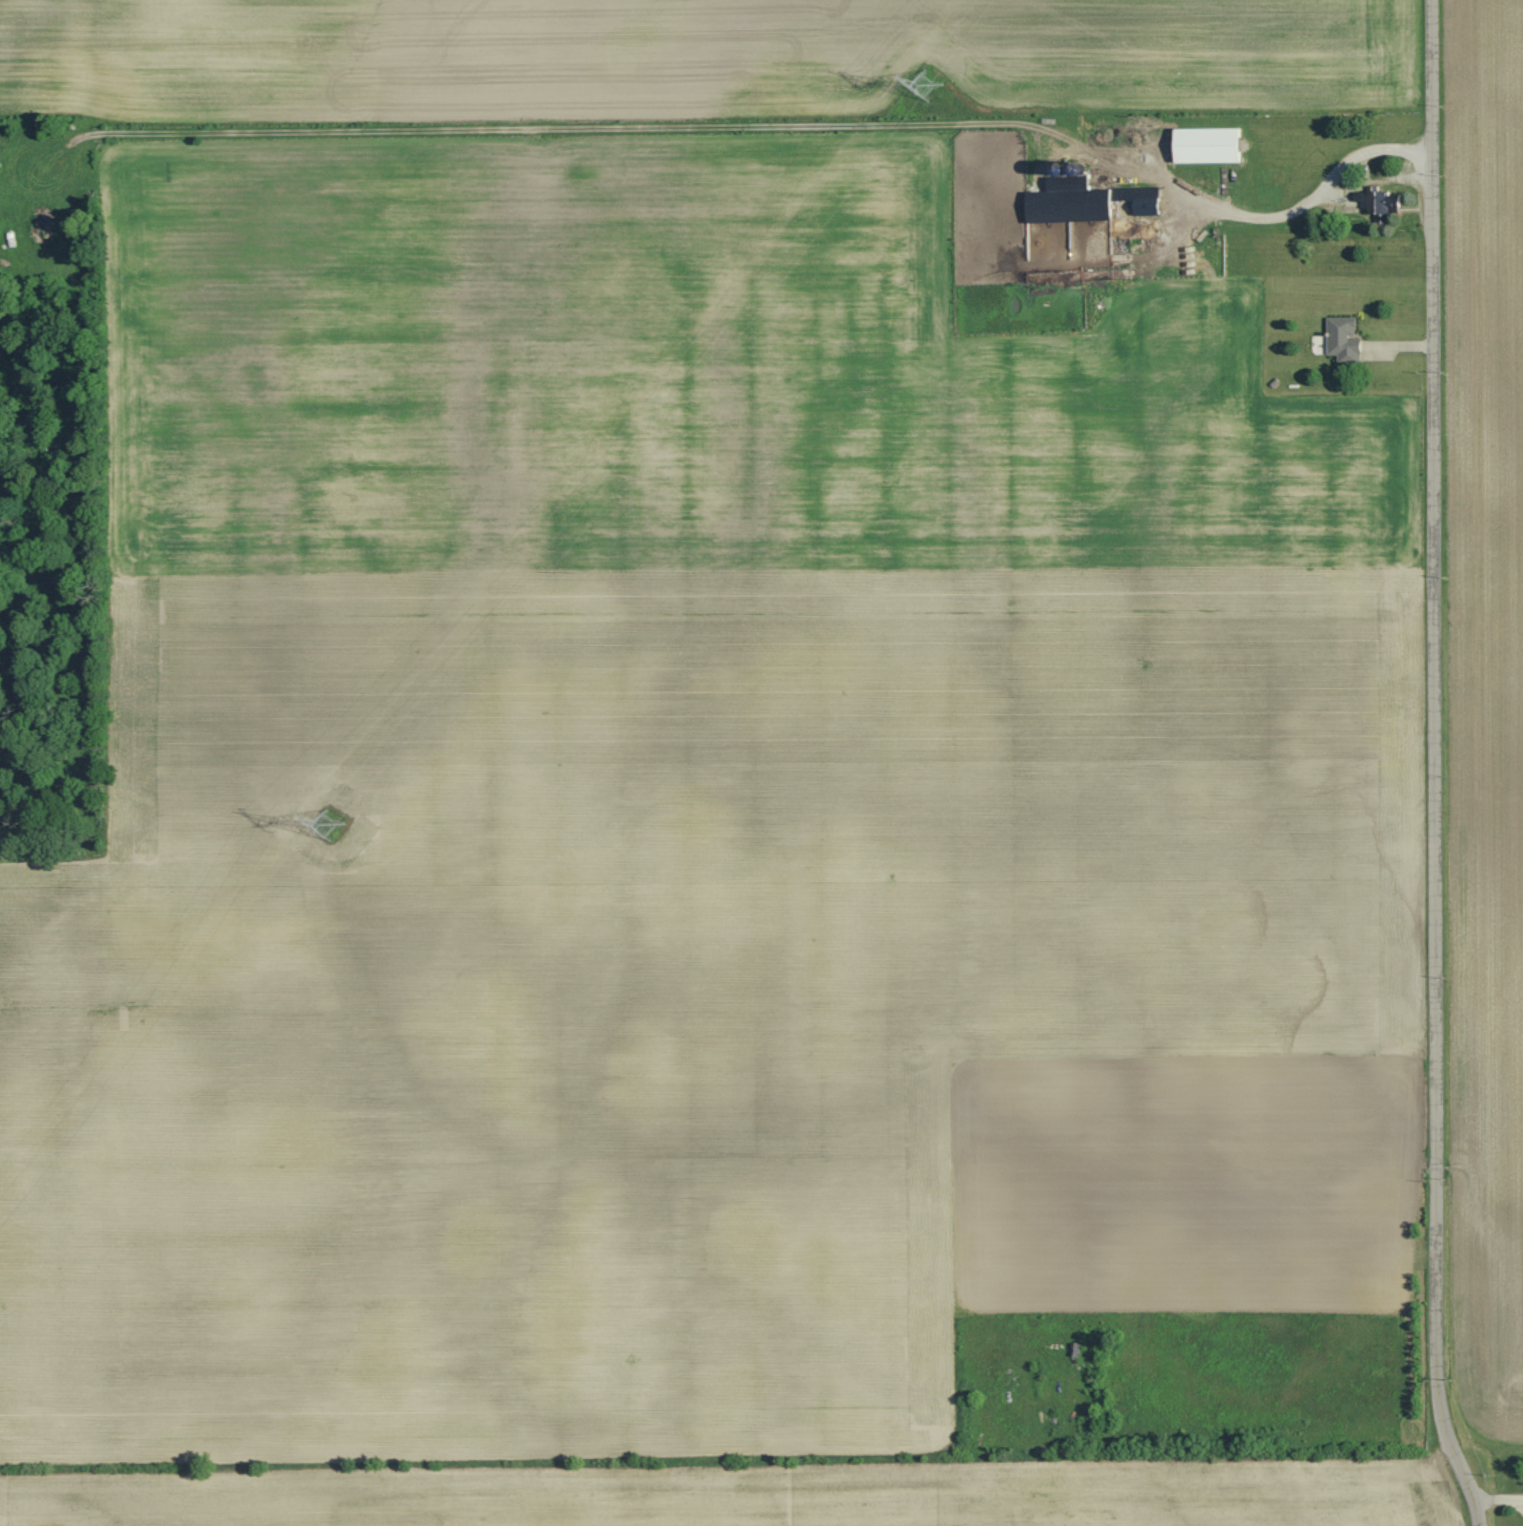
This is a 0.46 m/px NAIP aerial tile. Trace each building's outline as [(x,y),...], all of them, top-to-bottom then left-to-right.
[(1175,127),(1175,163),(1240,162),(1240,127),(1175,127)] [(1160,187),(1090,189),(1090,175),(1047,176),(1048,191),(1026,191),(1027,223),(1112,221),(1112,200),(1134,200),(1135,216),(1161,215),(1160,187)] [(1401,194),(1390,194),(1390,189),(1368,188),(1368,191),(1355,190),(1354,202),(1362,202),(1362,211),(1377,212),(1377,222),(1391,222),(1392,208),(1400,208),(1401,194)] [(1362,337),(1356,337),(1357,317),(1329,317),(1328,355),(1338,355),(1338,362),(1362,362),(1362,337)]
